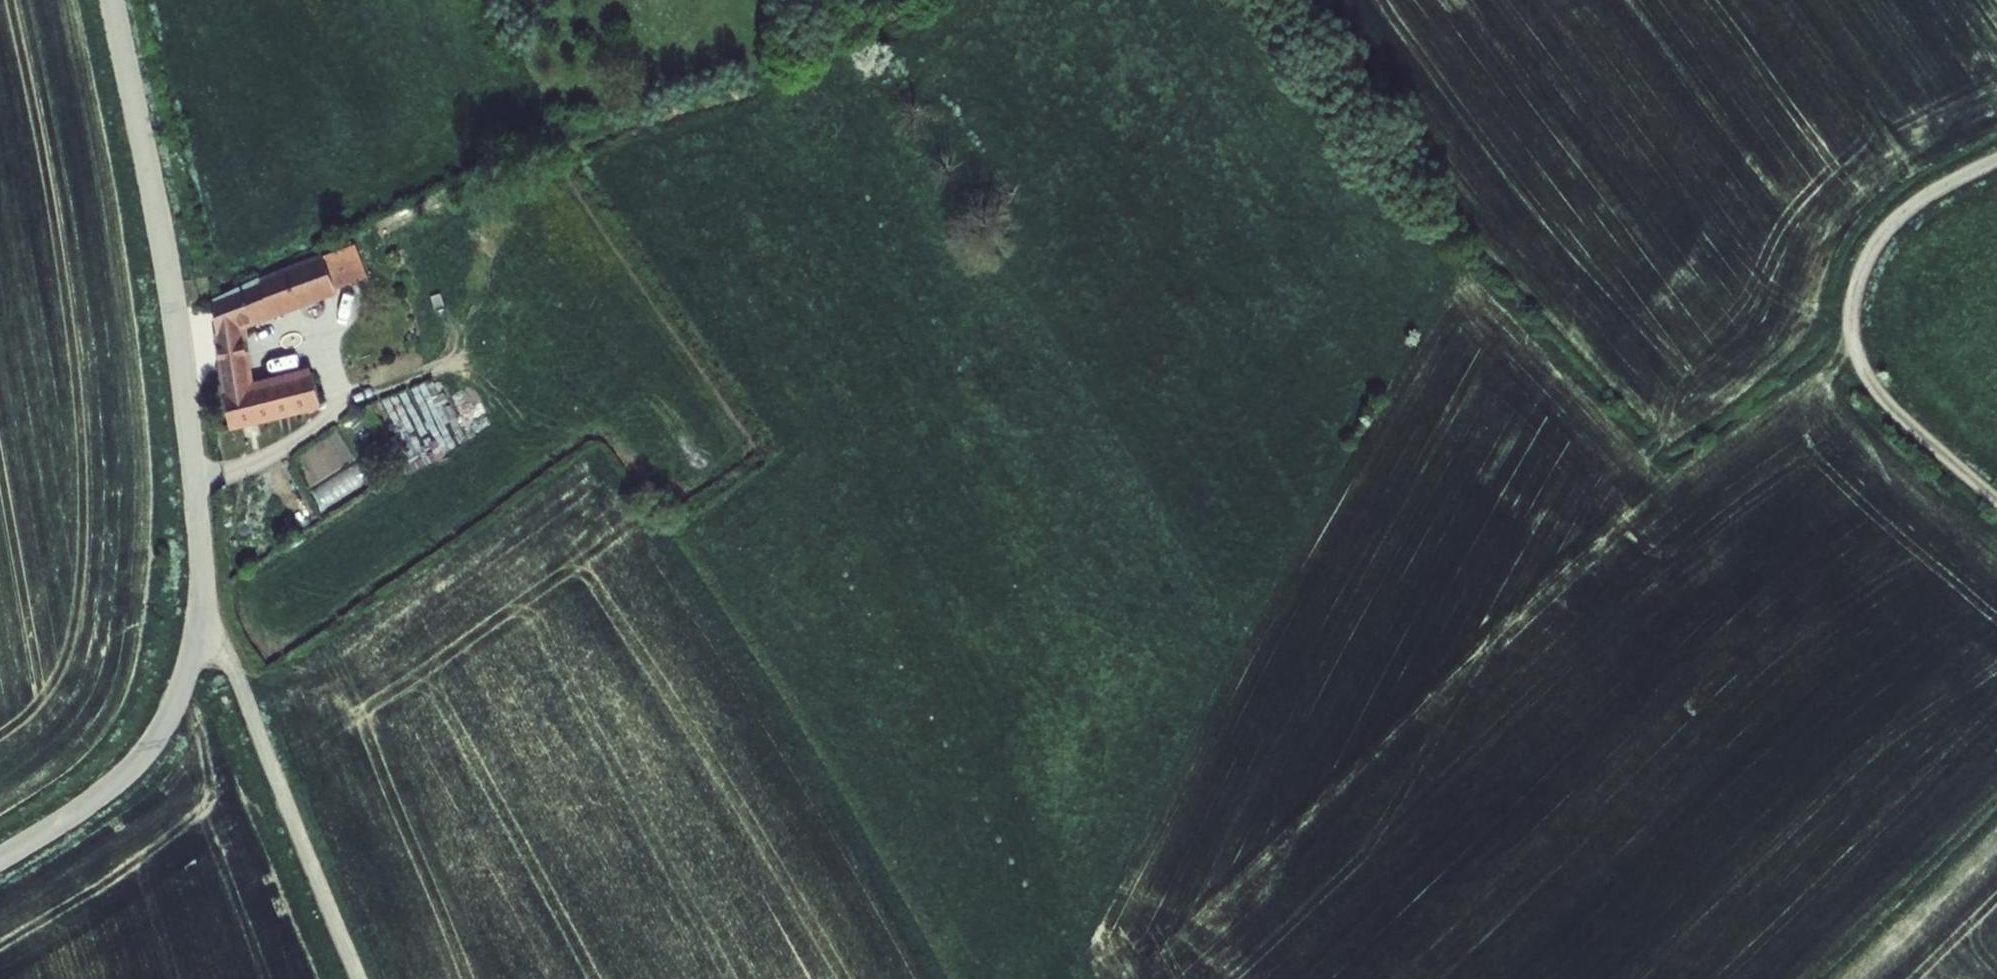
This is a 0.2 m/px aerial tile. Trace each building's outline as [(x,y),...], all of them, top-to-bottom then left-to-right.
[(215,301),(234,427),(328,403),(319,371),(259,386),(249,324),(310,299),(318,302),(329,297),(332,289),(381,270),(367,237),(276,276),(273,272),(215,301)]
